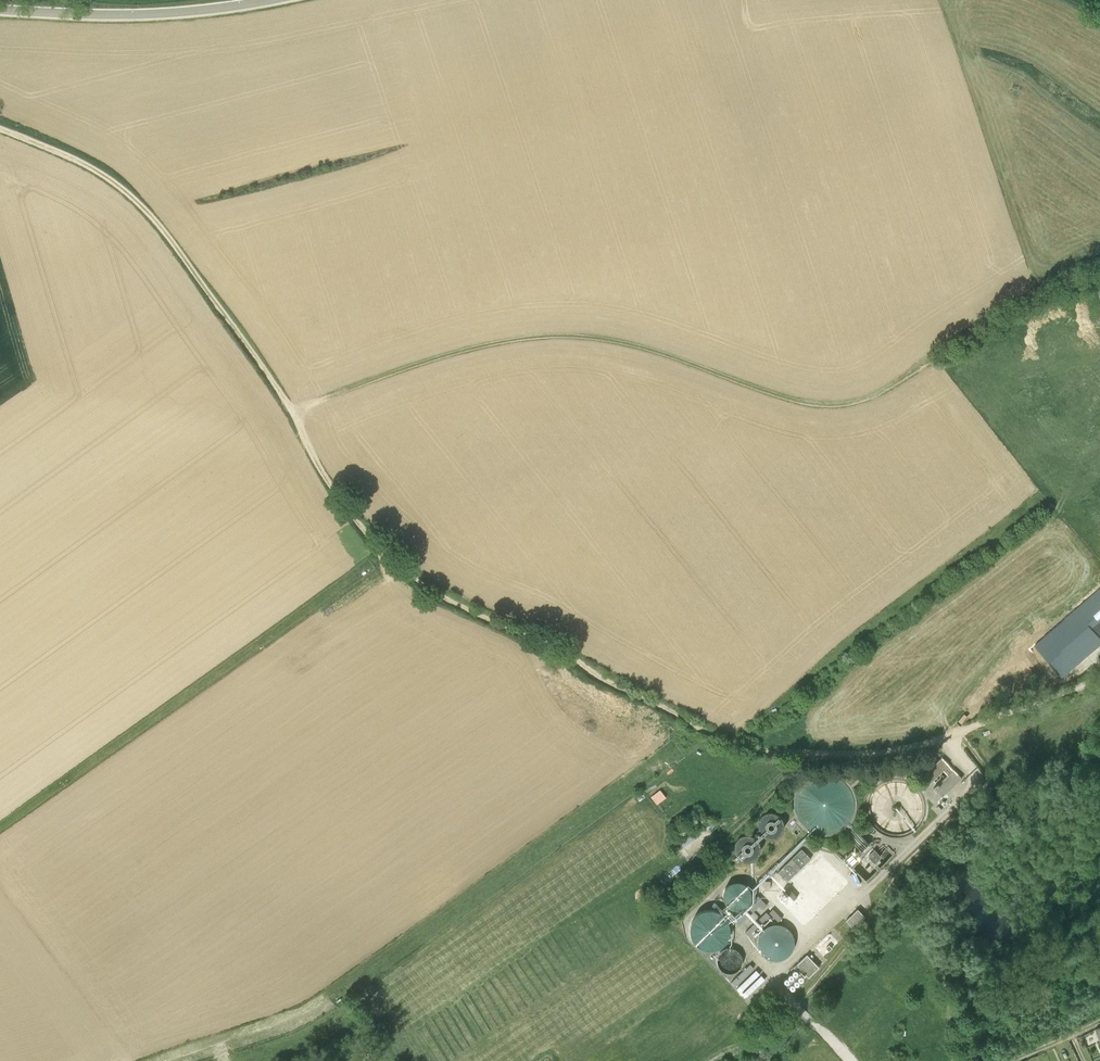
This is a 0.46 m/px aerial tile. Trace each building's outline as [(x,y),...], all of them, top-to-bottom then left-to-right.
[(1033,647),(1062,682),(1099,650),(1099,590),(1033,647)] [(948,764),(949,764),(942,757),(922,775),(929,783),(943,770),(948,775),(934,788),(942,797),(962,778),(953,768),(953,769),(948,764)] [(822,775),(817,776),(812,778),(808,780),(805,783),(802,787),(799,791),(797,796),(796,801),(796,805),(797,810),(798,815),(800,819),(803,823),(806,827),(810,829),(815,832),(819,833),(824,834),(829,834),(834,833),(838,831),(842,829),(846,826),(849,823),(852,819),(854,814),(855,810),(856,805),(855,800),(854,796),(853,791),(850,787),(847,784),(844,781),(840,778),(836,776),(831,775),(826,775),(822,775)] [(875,784),(871,788),(868,793),(866,799),(865,805),(866,811),(867,817),(870,823),(874,828),(878,832),(884,835),(889,837),(895,838),(902,838),(908,836),(913,834),(918,830),(922,826),(926,820),(928,815),(929,810),(929,804),(928,799),(926,795),(924,790),(921,786),(917,782),(913,779),(908,777),(903,776),(898,775),(893,775),(888,776),(883,778),(879,781),(875,784)] [(773,839),(778,837),(781,834),(783,831),(784,826),(783,822),(781,818),(778,815),(774,813),(769,812),(764,813),(760,816),(757,820),(756,825),(756,830),(759,834),(763,838),(768,840),(773,839)] [(750,862),(754,860),(758,857),(760,853),(760,849),(760,844),(758,840),(755,837),(751,835),(746,834),(741,835),(737,838),(734,842),(733,847),(733,852),(735,857),(739,860),(744,862),(750,862)] [(801,850),(789,861),(778,872),(787,882),(810,859),(801,850)] [(739,910),(744,907),(748,904),(750,900),(751,895),(750,891),(748,887),(745,883),(740,881),(735,880),(730,881),(725,884),(722,889),(721,894),(721,899),(724,904),(728,908),(733,910),(739,910)] [(860,907),(848,918),(856,927),(868,917),(860,907)] [(711,948),(718,945),(722,941),(725,936),(726,930),(726,923),(723,918),(719,913),(712,910),(705,909),(699,911),(693,915),(689,920),(687,927),(688,935),(691,941),(697,946),(704,949),(711,948)] [(780,960),(787,957),(791,953),(794,948),(795,942),(794,936),(792,931),(788,927),(782,924),(775,923),(768,924),(763,928),(759,934),(757,940),(758,947),(761,953),(766,958),(773,960),(780,960)] [(732,972),(736,971),(739,968),(741,964),(741,960),(741,957),(739,953),(736,950),(733,948),(728,948),(724,949),(720,951),(717,955),(716,959),(717,964),(719,968),(722,971),(727,973),(732,972)] [(796,964),(808,977),(819,967),(815,962),(813,964),(810,960),(812,959),(807,954),(796,964)]
